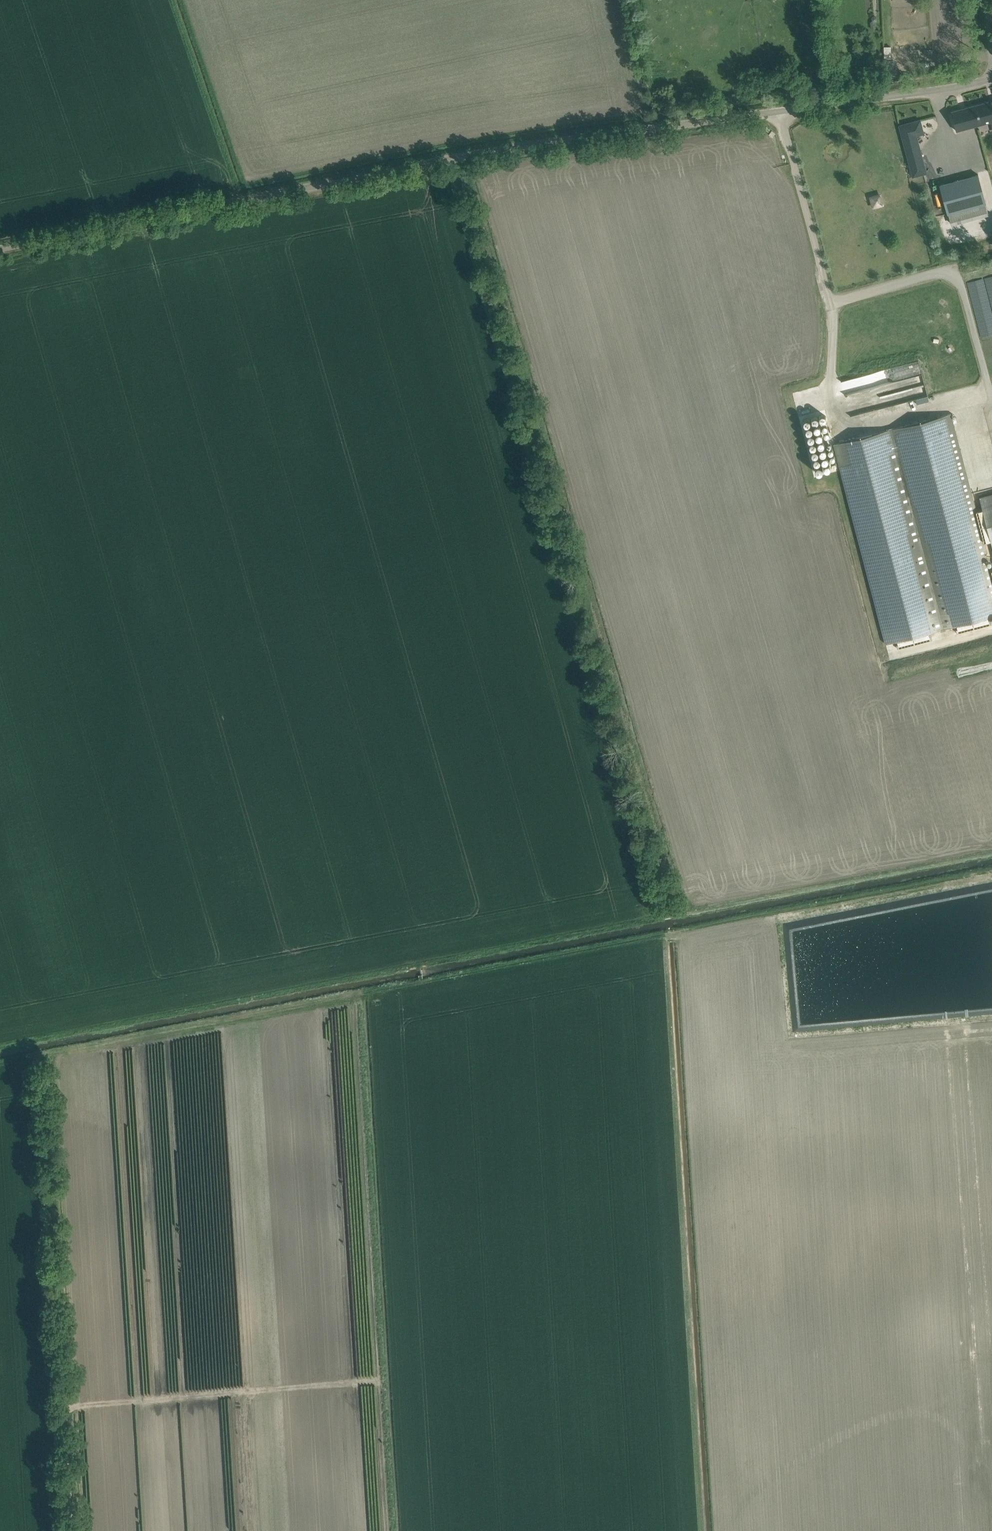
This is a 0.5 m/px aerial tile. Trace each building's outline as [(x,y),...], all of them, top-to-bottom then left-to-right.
[(884,61),(891,61),(891,45),(883,46),(884,61)] [(991,121),(991,101),(951,111),(957,131),(991,121)] [(913,177),(925,174),(914,134),(924,132),(921,120),(899,126),(913,177)] [(948,214),(986,204),(978,174),(940,185),(948,214)] [(879,193),(869,195),(871,207),(882,205),(879,193)] [(952,413),(834,443),(886,643),(896,640),(898,648),(933,639),(931,631),(956,625),(957,632),(991,623),(990,616),(991,615),(991,582),(984,553),(988,552),(985,543),(991,542),(991,543),(991,493),(980,496),(982,507),(976,508),(952,413)]
